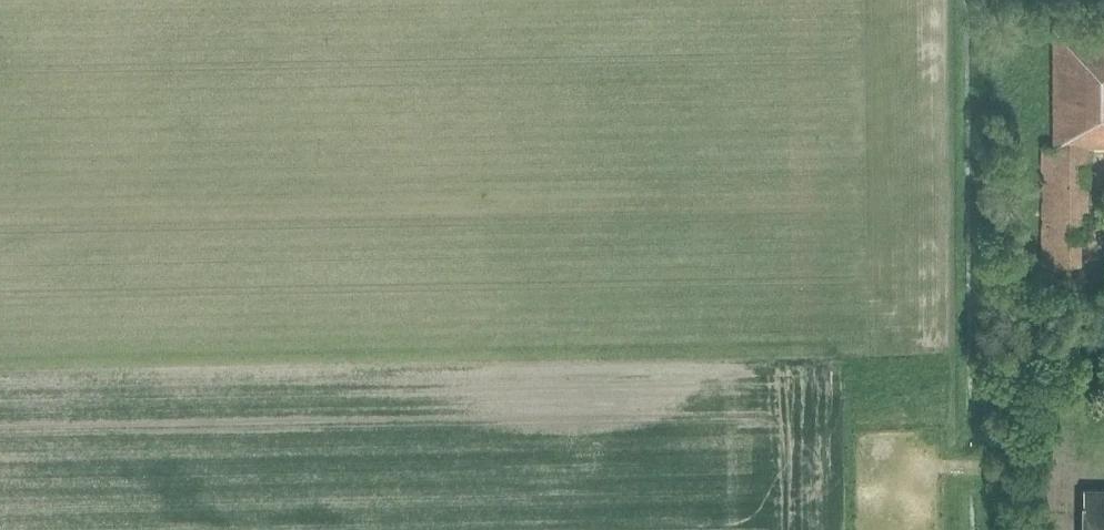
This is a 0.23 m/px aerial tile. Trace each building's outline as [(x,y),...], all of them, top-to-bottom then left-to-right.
[(1043,264),(1082,264),(1082,236),(1089,236),(1089,145),(1103,145),(1103,22),(1053,22),(1053,147),(1041,147),(1040,233),(1043,233),(1043,264)] [(1084,489),(1083,529),(1103,529),(1103,490),(1084,489)]
